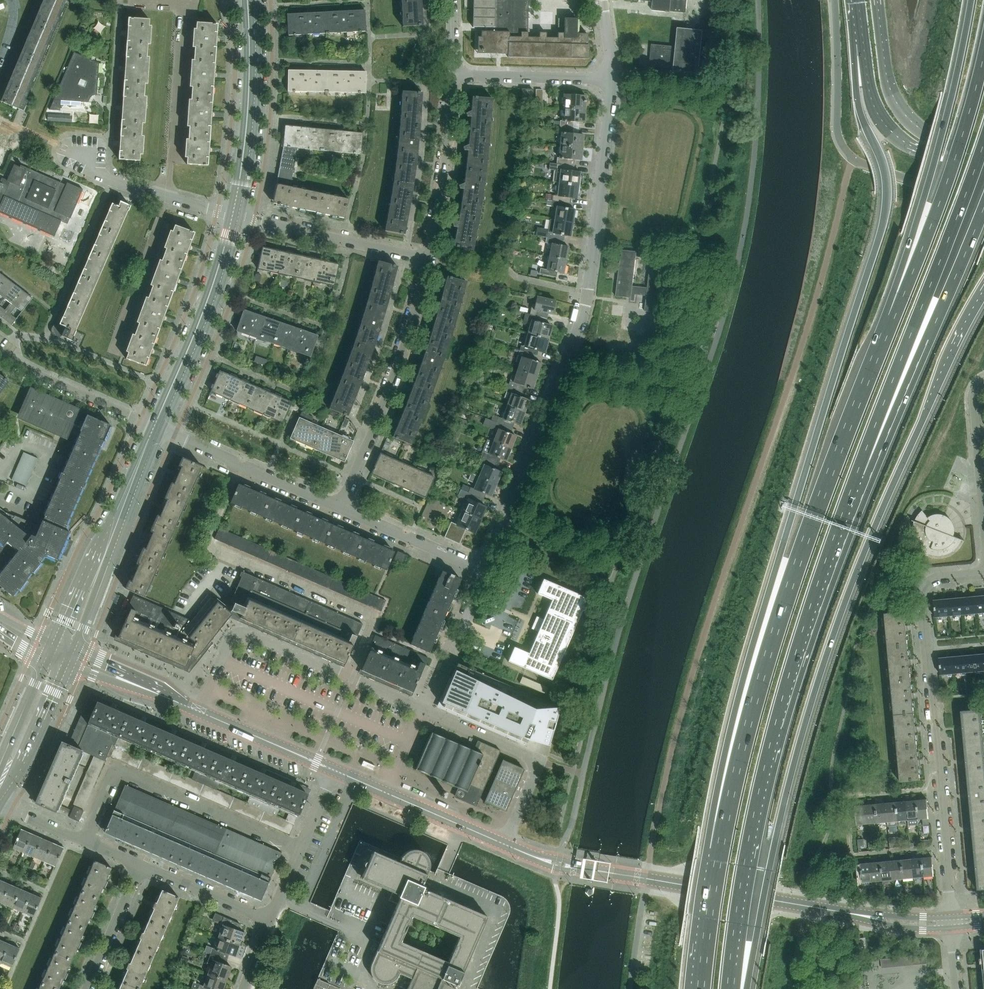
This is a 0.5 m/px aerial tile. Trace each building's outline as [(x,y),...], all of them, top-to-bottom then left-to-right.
[(1,101),(18,109),(23,111),(27,101),(25,100),(26,97),(66,1),(67,0),(43,0),(1,101)] [(421,0),(401,0),(402,27),(422,25),(421,0)] [(577,19),(564,18),(564,33),(557,33),(557,38),(546,37),(546,32),(539,32),(539,37),(528,37),(528,0),(473,0),(472,26),(487,26),(487,31),(481,30),(481,53),(507,54),(507,57),(588,59),(589,45),(587,44),(587,34),(576,34),(577,19)] [(639,0),(639,2),(641,2),(641,0),(653,1),(652,10),(670,12),(670,11),(686,13),(687,0),(636,0),(639,0)] [(930,6),(931,0),(917,0),(914,15),(922,17),(925,5),(930,6)] [(365,10),(326,12),(327,33),(366,31),(365,10)] [(326,12),(287,14),(288,36),(327,33),(326,12)] [(126,53),(147,55),(149,19),(128,18),(126,53)] [(196,22),(194,58),(215,60),(217,24),(196,22)] [(699,71),(707,72),(709,50),(701,49),(703,30),(678,28),(676,47),(652,44),(649,66),(674,68),(673,71),(699,74),(699,71)] [(96,95),(97,95),(99,63),(74,52),(49,110),(60,110),(60,104),(80,106),(81,102),(88,102),(88,101),(89,100),(89,99),(89,98),(90,98),(91,97),(92,96),(93,96),(94,95),(95,95),(96,95)] [(123,89),(144,90),(147,55),(126,53),(123,89)] [(194,58),(191,94),(212,95),(215,60),(194,58)] [(327,71),(288,70),(287,92),(326,92),(327,71)] [(366,72),(327,71),(326,92),(365,93),(366,72)] [(121,124),(142,126),(144,90),(123,89),(121,124)] [(522,103),(532,103),(533,89),(522,89),(522,103)] [(422,92),(402,91),(400,125),(420,127),(422,92)] [(191,94),(189,129),(210,131),(212,95),(191,94)] [(585,109),(585,95),(564,94),(563,107),(585,109)] [(470,117),(469,131),(489,132),(492,98),(472,97),(471,111),(470,110),(469,110),(468,110),(467,110),(465,111),(464,112),(463,113),(463,114),(463,115),(465,119),(470,117)] [(584,122),(585,109),(563,107),(562,120),(560,120),(560,121),(553,120),(553,125),(559,126),(573,127),(574,122),(584,122)] [(48,114),(48,121),(67,123),(68,116),(48,114)] [(118,159),(139,161),(142,126),(121,124),(118,159)] [(283,147),(298,148),(301,127),(285,125),(284,127),(283,127),(282,136),(284,136),(283,147)] [(416,161),(420,127),(400,125),(396,160),(416,161)] [(562,132),(561,145),(582,147),(583,134),(573,133),(573,127),(559,126),(559,132),(562,132)] [(324,129),(301,127),(298,148),(322,151),(324,129)] [(189,129),(186,164),(208,166),(210,131),(189,129)] [(322,151),(360,154),(362,133),(324,129),(322,151)] [(0,135),(0,146),(7,149),(13,135),(2,131),(0,135)] [(485,172),(489,132),(469,131),(468,144),(467,144),(466,143),(465,143),(464,144),(462,145),(461,145),(461,146),(460,147),(460,148),(460,149),(462,153),(467,151),(466,169),(485,172)] [(581,160),(582,147),(561,145),(559,157),(557,157),(556,163),(575,165),(575,160),(581,160)] [(292,187),(296,166),(298,148),(283,147),(276,184),(292,187)] [(411,195),(416,161),(396,160),(392,192),(411,195)] [(574,171),(575,165),(556,163),(556,164),(549,163),(548,170),(554,170),(553,181),(559,182),(578,185),(580,172),(574,171)] [(70,218),(83,189),(67,182),(66,185),(20,165),(20,167),(14,164),(4,186),(0,185),(0,203),(0,204),(0,213),(54,237),(61,221),(67,224),(70,218)] [(480,211),(485,172),(466,169),(464,183),(463,183),(463,182),(462,182),(461,182),(460,182),(457,183),(457,184),(456,184),(456,185),(456,186),(456,187),(458,191),(463,189),(460,208),(480,211)] [(576,198),(578,185),(559,182),(557,196),(552,195),(551,201),(569,203),(570,198),(576,198)] [(287,206),(288,206),(292,187),(276,184),(273,198),(274,198),(273,203),(276,204),(276,206),(287,208),(287,206)] [(322,193),(292,187),(288,206),(318,213),(322,193)] [(404,234),(411,195),(392,192),(384,231),(404,234)] [(318,213),(344,218),(348,199),(322,193),(318,213)] [(51,329),(51,331),(51,332),(51,333),(52,334),(53,335),(53,336),(54,336),(55,337),(56,337),(57,337),(58,337),(59,337),(60,337),(61,336),(72,340),(76,330),(75,330),(128,211),(130,206),(120,201),(118,206),(111,203),(59,324),(58,324),(57,324),(56,324),(55,324),(54,325),(53,325),(52,327),(51,328),(51,329)] [(569,203),(551,201),(551,206),(556,207),(554,220),(572,223),(575,209),(568,209),(569,203)] [(473,250),(480,211),(460,208),(458,221),(457,221),(457,220),(456,220),(455,220),(454,220),(451,221),(451,222),(450,222),(450,223),(450,224),(450,225),(451,229),(456,227),(453,246),(473,250)] [(570,236),(572,223),(554,220),(552,233),(537,230),(536,236),(546,237),(564,241),(565,235),(570,236)] [(182,266),(194,232),(174,225),(162,259),(182,266)] [(564,241),(546,237),(545,243),(551,244),(549,257),(566,260),(568,247),(563,246),(564,241)] [(262,247),(257,269),(295,277),(300,256),(262,247)] [(621,250),(616,296),(631,298),(632,294),(646,296),(645,311),(660,313),(667,255),(621,250)] [(300,256),(295,277),(334,286),(338,264),(300,256)] [(563,273),(566,260),(549,257),(547,270),(540,268),(539,274),(556,278),(557,272),(563,273)] [(162,259),(150,292),(170,300),(182,266),(162,259)] [(397,266),(378,261),(368,299),(387,304),(397,266)] [(446,276),(438,309),(457,314),(466,281),(446,276)] [(0,286),(0,295),(4,298),(15,285),(6,278),(0,286)] [(3,319),(23,291),(15,285),(4,298),(10,303),(5,310),(0,307),(0,316),(3,319)] [(23,291),(3,319),(11,325),(12,324),(16,319),(10,314),(16,307),(22,312),(32,298),(23,291)] [(170,300),(150,292),(138,326),(158,333),(170,300)] [(555,300),(537,296),(535,304),(532,304),(530,313),(547,318),(548,313),(552,314),(555,300)] [(375,342),(387,304),(368,299),(356,336),(375,342)] [(447,347),(457,314),(438,309),(428,342),(447,347)] [(273,344),(281,323),(244,310),(236,331),(273,344)] [(531,324),(528,333),(548,339),(551,325),(545,324),(547,318),(530,313),(527,313),(526,312),(524,322),(531,324)] [(317,335),(281,323),(273,344),(310,356),(317,335)] [(146,366),(158,333),(138,326),(126,358),(146,366)] [(538,350),(544,352),(548,339),(528,333),(525,346),(522,346),(519,349),(537,354),(538,350)] [(362,379),(375,342),(356,336),(343,372),(362,379)] [(436,381),(447,347),(428,342),(417,374),(436,381)] [(536,358),(537,354),(519,349),(516,360),(519,361),(517,367),(528,369),(538,373),(542,360),(536,358)] [(512,374),(508,386),(525,392),(527,387),(533,389),(538,373),(528,369),(517,367),(515,375),(512,374)] [(247,407),(255,387),(220,371),(211,391),(247,407)] [(347,416),(362,379),(343,372),(329,408),(347,416)] [(424,413),(436,381),(417,374),(405,405),(424,413)] [(9,382),(0,375),(0,393),(9,382)] [(523,397),(525,392),(508,386),(507,392),(512,394),(508,406),(524,413),(529,400),(523,397)] [(291,402),(255,387),(247,407),(282,422),(291,402)] [(65,437),(66,433),(77,410),(31,390),(19,416),(65,437)] [(424,413),(405,405),(392,437),(411,444),(424,413)] [(520,425),(524,413),(508,406),(503,419),(500,417),(498,423),(512,428),(514,422),(520,425)] [(77,410),(66,433),(77,438),(38,528),(36,527),(36,526),(13,515),(13,516),(5,512),(5,513),(0,509),(0,550),(3,546),(15,555),(0,573),(0,586),(12,596),(18,590),(19,590),(27,580),(25,579),(31,572),(33,573),(41,562),(40,561),(44,556),(57,559),(69,532),(65,530),(67,524),(66,524),(81,488),(83,489),(85,483),(84,482),(100,446),(98,445),(100,440),(103,441),(104,441),(111,426),(110,426),(110,425),(87,414),(87,415),(77,410)] [(290,438),(309,446),(317,426),(299,418),(290,438)] [(499,430),(494,442),(511,449),(516,436),(510,433),(512,428),(498,423),(496,428),(499,430)] [(353,441),(317,426),(309,446),(344,462),(353,441)] [(506,460),(511,449),(494,442),(488,439),(481,457),(498,464),(501,458),(506,460)] [(12,479),(26,485),(38,458),(23,452),(12,479)] [(371,473),(407,489),(416,469),(380,453),(371,473)] [(129,580),(125,588),(134,592),(144,597),(201,466),(182,457),(178,466),(181,467),(174,483),(171,482),(164,498),(167,500),(159,516),(157,515),(150,531),(152,532),(145,548),(143,547),(136,563),(138,565),(131,581),(129,580)] [(484,465),(479,477),(496,485),(501,472),(496,469),(498,464),(481,457),(479,462),(481,463),(481,464),(484,465)] [(431,466),(428,474),(433,476),(434,477),(437,469),(431,466)] [(428,474),(416,469),(407,489),(425,497),(434,477),(433,476),(428,474)] [(471,488),(469,493),(482,499),(485,494),(491,496),(496,485),(479,477),(474,489),(471,488)] [(261,516),(269,497),(238,484),(230,503),(261,516)] [(480,504),(482,499),(469,493),(462,489),(459,495),(467,498),(469,499),(462,512),(480,520),(486,507),(480,504)] [(292,530),(300,511),(269,497),(261,516),(292,530)] [(323,543),(331,524),(300,511),(292,530),(323,543)] [(964,541),(950,535),(950,534),(950,532),(951,531),(950,530),(950,528),(950,527),(950,526),(949,524),(948,523),(947,522),(946,521),(945,520),(944,520),(943,519),(944,516),(943,515),(941,514),(940,514),(938,514),(937,514),(935,514),(934,515),(932,515),(931,516),(930,516),(928,518),(922,511),(921,512),(919,513),(918,515),(917,516),(916,518),(915,520),(914,522),(913,524),(913,526),(913,527),(912,529),(912,531),(912,533),(913,535),(913,537),(914,539),(915,541),(915,543),(916,545),(918,546),(919,548),(920,549),(922,551),(923,552),(925,553),(927,554),(929,555),(931,555),(932,556),(934,556),(936,556),(938,556),(940,556),(942,556),(944,555),(946,555),(948,554),(950,553),(952,552),(953,551),(955,550),(956,549),(958,547),(959,545),(960,544),(961,542),(962,540),(964,541)] [(475,533),(480,520),(462,512),(456,524),(451,522),(444,537),(459,544),(466,529),(475,533)] [(354,556),(362,538),(331,524),(323,543),(354,556)] [(225,530),(219,528),(214,539),(220,541),(225,530)] [(225,544),(230,533),(225,530),(220,541),(225,544)] [(230,546),(235,535),(230,533),(225,544),(230,546)] [(235,548),(240,537),(235,535),(230,546),(235,548)] [(240,550),(245,539),(240,537),(235,548),(240,550)] [(385,570),(394,551),(362,538),(354,556),(385,570)] [(246,553),(250,542),(245,539),(240,550),(246,553)] [(251,555),(256,544),(250,542),(246,553),(251,555)] [(256,557),(261,546),(256,544),(251,555),(256,557)] [(261,559),(266,548),(261,546),(256,557),(261,559)] [(266,562),(271,551),(266,548),(261,559),(266,562)] [(272,564),(277,553),(271,551),(266,562),(272,564)] [(392,562),(402,566),(407,555),(397,551),(392,562)] [(277,566),(282,555),(277,553),(272,564),(277,566)] [(282,569),(287,558),(282,555),(277,566),(282,569)] [(287,571),(292,560),(287,558),(282,569),(287,571)] [(293,573),(297,562),(292,560),(287,571),(293,573)] [(298,575),(302,564),(297,562),(293,573),(298,575)] [(303,578),(308,567),(302,564),(298,575),(303,578)] [(308,580),(313,569),(308,567),(303,578),(308,580)] [(313,582),(318,571),(313,569),(308,580),(313,582)] [(318,584),(323,573),(318,571),(313,582),(318,584)] [(442,571),(426,607),(445,615),(460,579),(442,571)] [(363,624),(362,624),(243,572),(241,576),(241,577),(227,610),(211,597),(210,597),(207,595),(200,604),(203,606),(191,621),(133,595),(125,612),(128,613),(118,635),(186,664),(190,656),(196,658),(228,618),(230,615),(231,616),(240,619),(242,615),(345,661),(354,640),(355,641),(363,624)] [(324,587),(328,576),(323,573),(318,584),(324,587)] [(329,589),(334,578),(328,576),(324,587),(329,589)] [(334,591),(339,580),(334,578),(329,589),(334,591)] [(514,647),(507,661),(526,669),(551,680),(558,666),(581,612),(587,598),(584,597),(543,579),(537,593),(552,599),(543,619),(536,616),(534,621),(531,628),(538,631),(529,653),(514,647)] [(339,593),(344,582),(339,580),(334,591),(339,593)] [(345,596),(349,585),(344,582),(339,593),(345,596)] [(350,598),(355,587),(349,585),(345,596),(350,598)] [(355,600),(360,589),(355,587),(350,598),(355,600)] [(360,602),(365,591),(360,589),(355,600),(360,602)] [(365,605),(370,594),(365,591),(360,602),(365,605)] [(375,596),(374,595),(370,594),(365,605),(370,607),(375,596)] [(376,609),(380,598),(375,596),(370,607),(376,609)] [(983,612),(983,596),(975,597),(977,613),(983,612)] [(963,614),(977,613),(975,597),(962,598),(963,614)] [(381,611),(386,600),(380,598),(376,609),(381,611)] [(949,615),(963,614),(962,598),(948,599),(949,615)] [(935,617),(949,615),(948,599),(933,601),(935,617)] [(410,644),(429,652),(445,615),(426,607),(410,644)] [(884,613),(888,647),(907,645),(906,632),(908,631),(908,625),(905,626),(904,611),(884,613)] [(428,658),(426,657),(375,635),(368,650),(370,651),(366,660),(416,682),(424,664),(425,665),(428,658)] [(888,647),(891,681),(911,679),(909,665),(912,665),(911,659),(909,659),(907,645),(888,647)] [(968,672),(982,671),(981,654),(967,656),(968,672)] [(955,673),(968,672),(967,656),(953,657),(955,673)] [(940,675),(955,673),(953,657),(939,658),(940,675)] [(413,690),(416,682),(366,660),(362,668),(413,690)] [(452,677),(441,702),(460,711),(459,714),(520,740),(521,737),(527,739),(534,741),(548,745),(555,721),(559,707),(543,700),(458,663),(457,663),(454,671),(452,676),(451,677),(452,677)] [(891,681),(894,715),(914,713),(912,699),(915,699),(914,693),(912,693),(911,679),(891,681)] [(107,755),(289,834),(308,791),(92,697),(71,746),(104,760),(107,755)] [(983,745),(982,728),(983,728),(983,725),(982,725),(981,709),(961,711),(964,747),(983,745)] [(894,715),(897,749),(917,747),(916,732),(918,732),(917,727),(915,727),(914,713),(894,715)] [(505,811),(506,809),(524,769),(502,759),(496,772),(492,770),(500,750),(480,742),(476,751),(431,732),(415,769),(460,789),(456,798),(476,806),(479,798),(484,800),(484,802),(505,811)] [(58,741),(32,801),(70,817),(74,806),(83,810),(86,804),(104,760),(71,746),(58,741)] [(964,747),(967,783),(983,781),(983,745),(964,747)] [(918,760),(917,747),(897,749),(900,782),(920,780),(919,766),(921,766),(920,760),(918,760)] [(983,817),(983,781),(967,783),(971,818),(983,817)] [(124,784),(114,808),(271,876),(281,852),(124,784)] [(929,825),(927,799),(916,800),(918,819),(922,818),(923,826),(929,825)] [(918,819),(916,800),(906,801),(908,820),(918,819)] [(908,820),(906,801),(896,802),(898,821),(908,820)] [(898,821),(896,802),(886,803),(887,822),(898,821)] [(887,822),(886,803),(876,804),(877,823),(887,822)] [(877,823),(876,804),(865,805),(867,824),(877,823)] [(867,824),(865,805),(854,806),(856,825),(867,824)] [(70,817),(78,821),(83,810),(74,806),(70,817)] [(104,831),(153,853),(261,900),(271,876),(114,808),(104,831)] [(971,818),(974,854),(983,853),(983,817),(971,818)] [(12,848),(23,853),(32,833),(21,829),(12,848)] [(32,833),(23,853),(33,857),(42,838),(32,833)] [(33,857),(44,862),(52,842),(42,838),(33,857)] [(63,847),(52,842),(44,862),(55,866),(63,847)] [(414,850),(409,851),(406,852),(402,857),(401,859),(399,862),(373,851),(361,878),(400,896),(371,963),(370,966),(370,970),(371,974),(373,978),(376,981),(380,983),(386,984),(391,983),(396,979),(399,973),(411,978),(406,988),(455,988),(487,916),(423,887),(423,886),(421,885),(427,871),(427,869),(429,865),(429,861),(426,856),(423,852),(418,850),(414,850)] [(977,890),(983,889),(983,853),(974,854),(977,890)] [(923,877),(934,876),(932,857),(922,858),(923,877)] [(922,858),(911,859),(913,878),(923,877),(922,858)] [(911,859),(902,860),(903,879),(913,878),(911,859)] [(106,880),(111,867),(94,860),(81,891),(98,898),(103,886),(105,886),(108,880),(106,880)] [(903,879),(902,860),(891,861),(893,880),(903,879)] [(893,880),(891,861),(881,862),(883,881),(882,881),(883,885),(893,884),(893,880)] [(881,862),(871,863),(872,882),(882,881),(883,881),(881,862)] [(872,882),(871,863),(860,864),(861,883),(872,882)] [(10,884),(0,880),(0,903),(1,903),(10,884)] [(12,908),(20,888),(10,884),(1,903),(12,908)] [(22,912),(30,893),(20,888),(12,908),(22,912)] [(165,927),(178,897),(161,889),(156,902),(154,901),(151,907),(153,908),(148,920),(165,927)] [(67,921),(85,929),(90,916),(92,917),(94,911),(93,910),(98,898),(81,891),(67,921)] [(33,917),(41,897),(30,893),(22,912),(33,917)] [(222,920),(220,924),(223,925),(219,936),(239,943),(244,932),(237,929),(240,924),(223,916),(222,920)] [(140,938),(135,950),(152,958),(165,927),(148,920),(142,932),(141,932),(138,937),(140,938)] [(54,952),(71,959),(77,947),(79,947),(81,941),(79,941),(85,929),(67,921),(54,952)] [(235,956),(239,943),(219,936),(215,948),(212,947),(210,953),(227,959),(229,954),(235,956)] [(857,952),(866,951),(865,939),(856,940),(857,952)] [(0,962),(8,943),(0,940),(0,962)] [(19,948),(8,943),(0,962),(11,967),(19,948)] [(127,968),(121,981),(138,988),(152,958),(135,950),(129,963),(127,962),(125,968),(127,968)] [(55,988),(58,988),(63,977),(65,978),(67,973),(66,972),(71,959),(54,952),(41,983),(55,988)] [(212,960),(208,973),(226,980),(231,967),(225,964),(227,959),(210,953),(208,958),(212,960)] [(226,980),(208,973),(203,986),(198,984),(197,988),(223,988),(226,980)] [(319,979),(315,988),(341,988),(319,979)] [(138,988),(121,981),(118,988),(138,988)]
